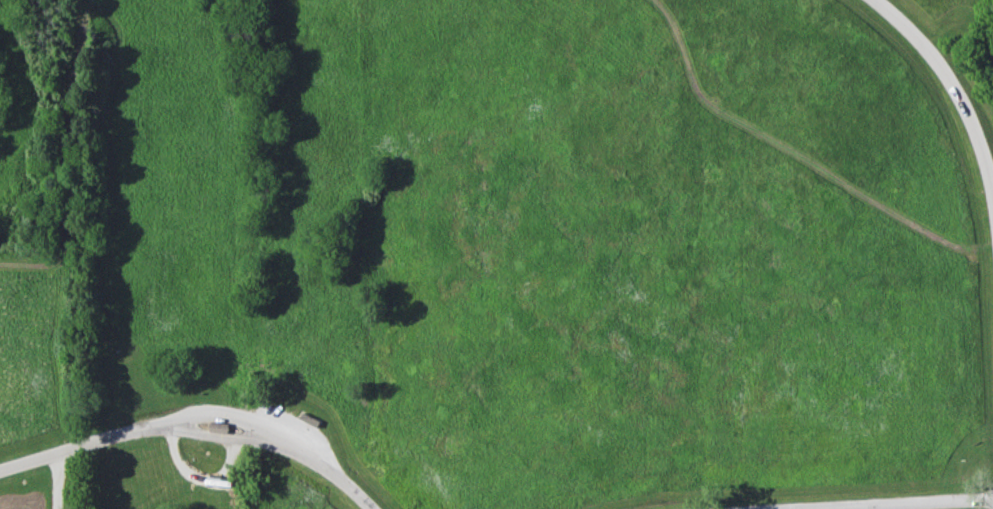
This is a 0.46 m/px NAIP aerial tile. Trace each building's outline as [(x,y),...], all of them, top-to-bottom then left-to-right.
[(303,413),(321,423),(316,432),(298,422),(303,413)] [(213,422),(230,425),(228,435),(211,432),(213,422)]
